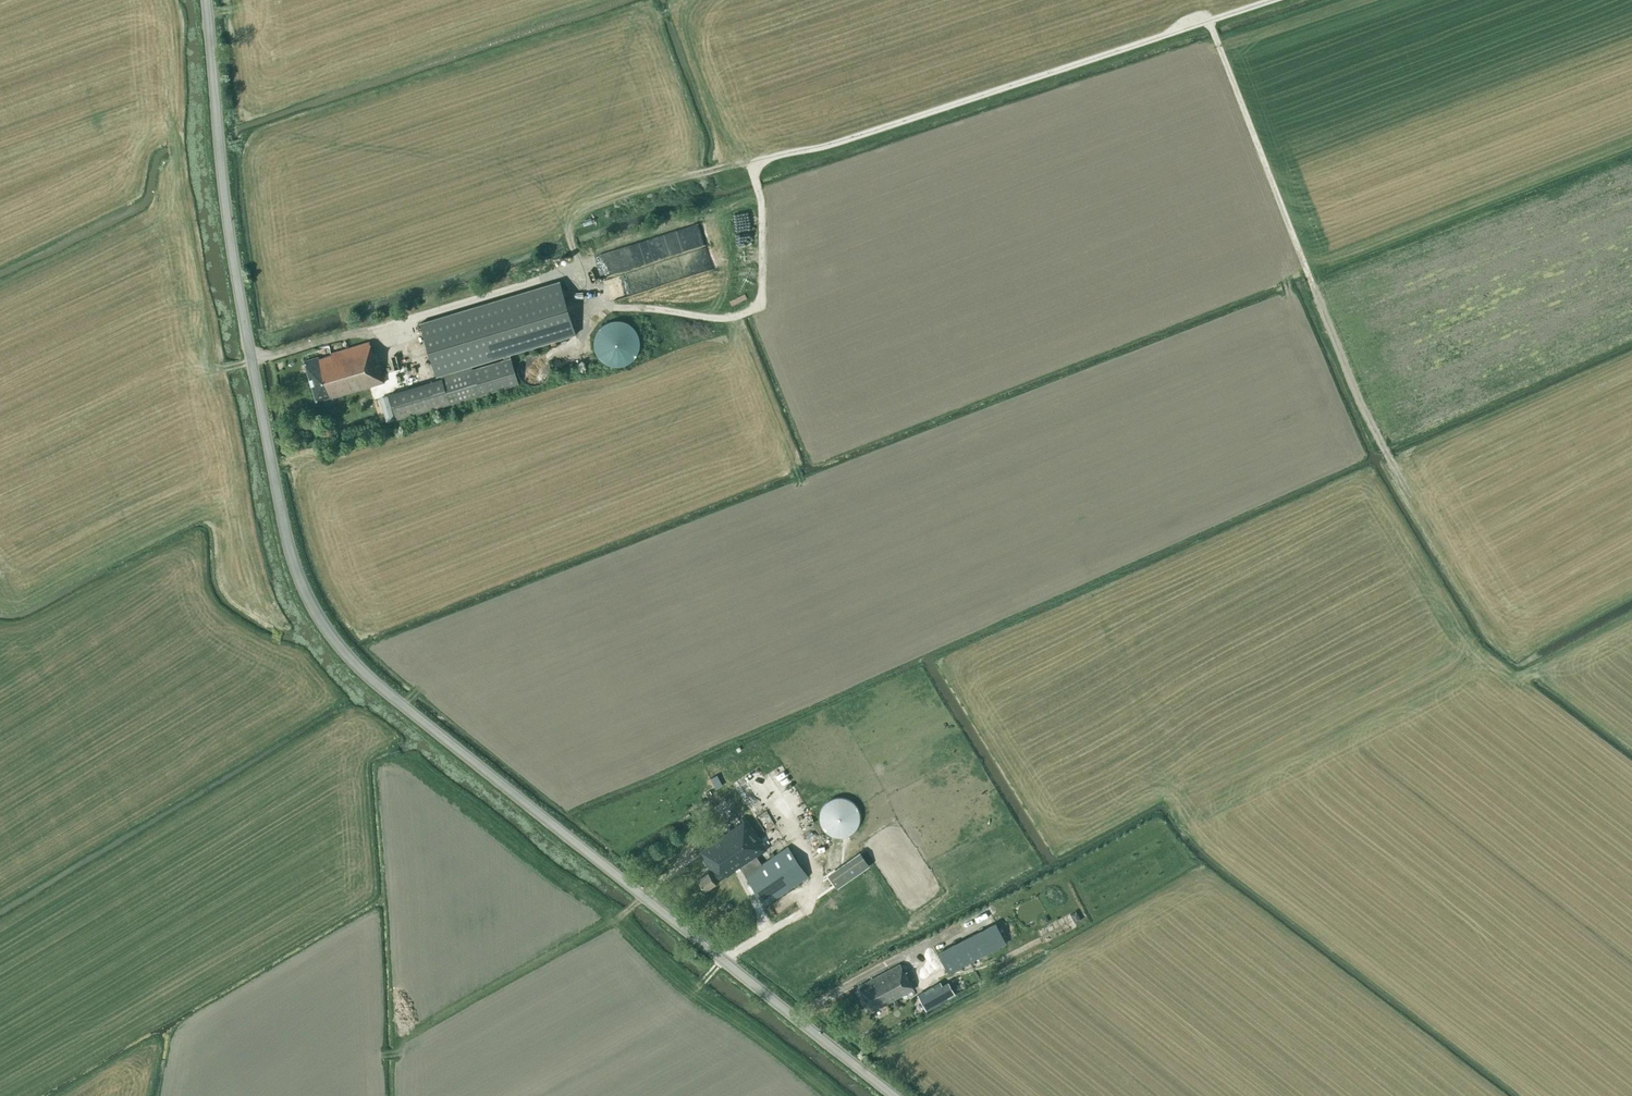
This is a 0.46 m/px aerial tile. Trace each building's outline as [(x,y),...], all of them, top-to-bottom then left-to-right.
[(695,260),(694,254),(656,265),(660,282),(706,269),(703,258),(695,260)] [(567,272),(561,275),(565,284),(571,281),(567,272)] [(421,323),(436,376),(441,374),(442,379),(389,394),(397,420),(449,404),(518,384),(509,354),(575,334),(560,282),(421,323)] [(620,321),(616,320),(612,321),(609,322),(605,323),(602,326),(599,329),(597,332),(595,335),(594,339),(593,343),(594,347),(595,351),(597,355),(599,358),(602,361),(605,363),(609,365),(612,366),(616,366),(620,366),(624,365),(628,363),(631,361),(634,358),(636,355),(638,351),(639,347),(639,343),(639,339),(638,335),(636,332),(634,329),(631,326),(628,323),(624,322),(620,321)] [(372,356),(374,356),(370,342),(330,353),(331,355),(319,359),(319,357),(304,361),(316,401),(334,396),(334,398),(385,383),(379,364),(374,366),(372,356)] [(742,778),(732,784),(754,816),(763,810),(742,778)] [(844,794),(840,794),(835,794),(832,795),(828,797),(824,799),(822,802),(819,806),(818,809),(816,813),(816,817),(816,822),(818,825),(819,829),(822,833),(824,835),(828,838),(832,839),(835,841),(840,841),(844,841),(848,839),(851,838),(855,835),(858,833),(860,829),(862,825),(863,822),(863,817),(863,813),(862,809),(860,806),(858,802),(855,799),(851,797),(848,795),(844,794)] [(720,818),(734,808),(727,798),(713,807),(720,818)] [(705,890),(726,876),(727,877),(740,868),(745,875),(745,876),(765,905),(808,877),(788,847),(762,864),(757,857),(767,850),(744,816),(698,847),(705,857),(703,858),(711,870),(698,879),(705,890)] [(862,855),(830,878),(837,888),(869,865),(862,855)] [(1076,911),(1070,915),(1075,923),(1081,920),(1076,911)] [(938,954),(948,974),(1007,945),(997,925),(938,954)] [(858,986),(872,1012),(914,990),(900,965),(858,986)] [(925,1009),(926,1011),(949,998),(940,982),(917,994),(922,1003),(916,1006),(920,1012),(925,1009)]
